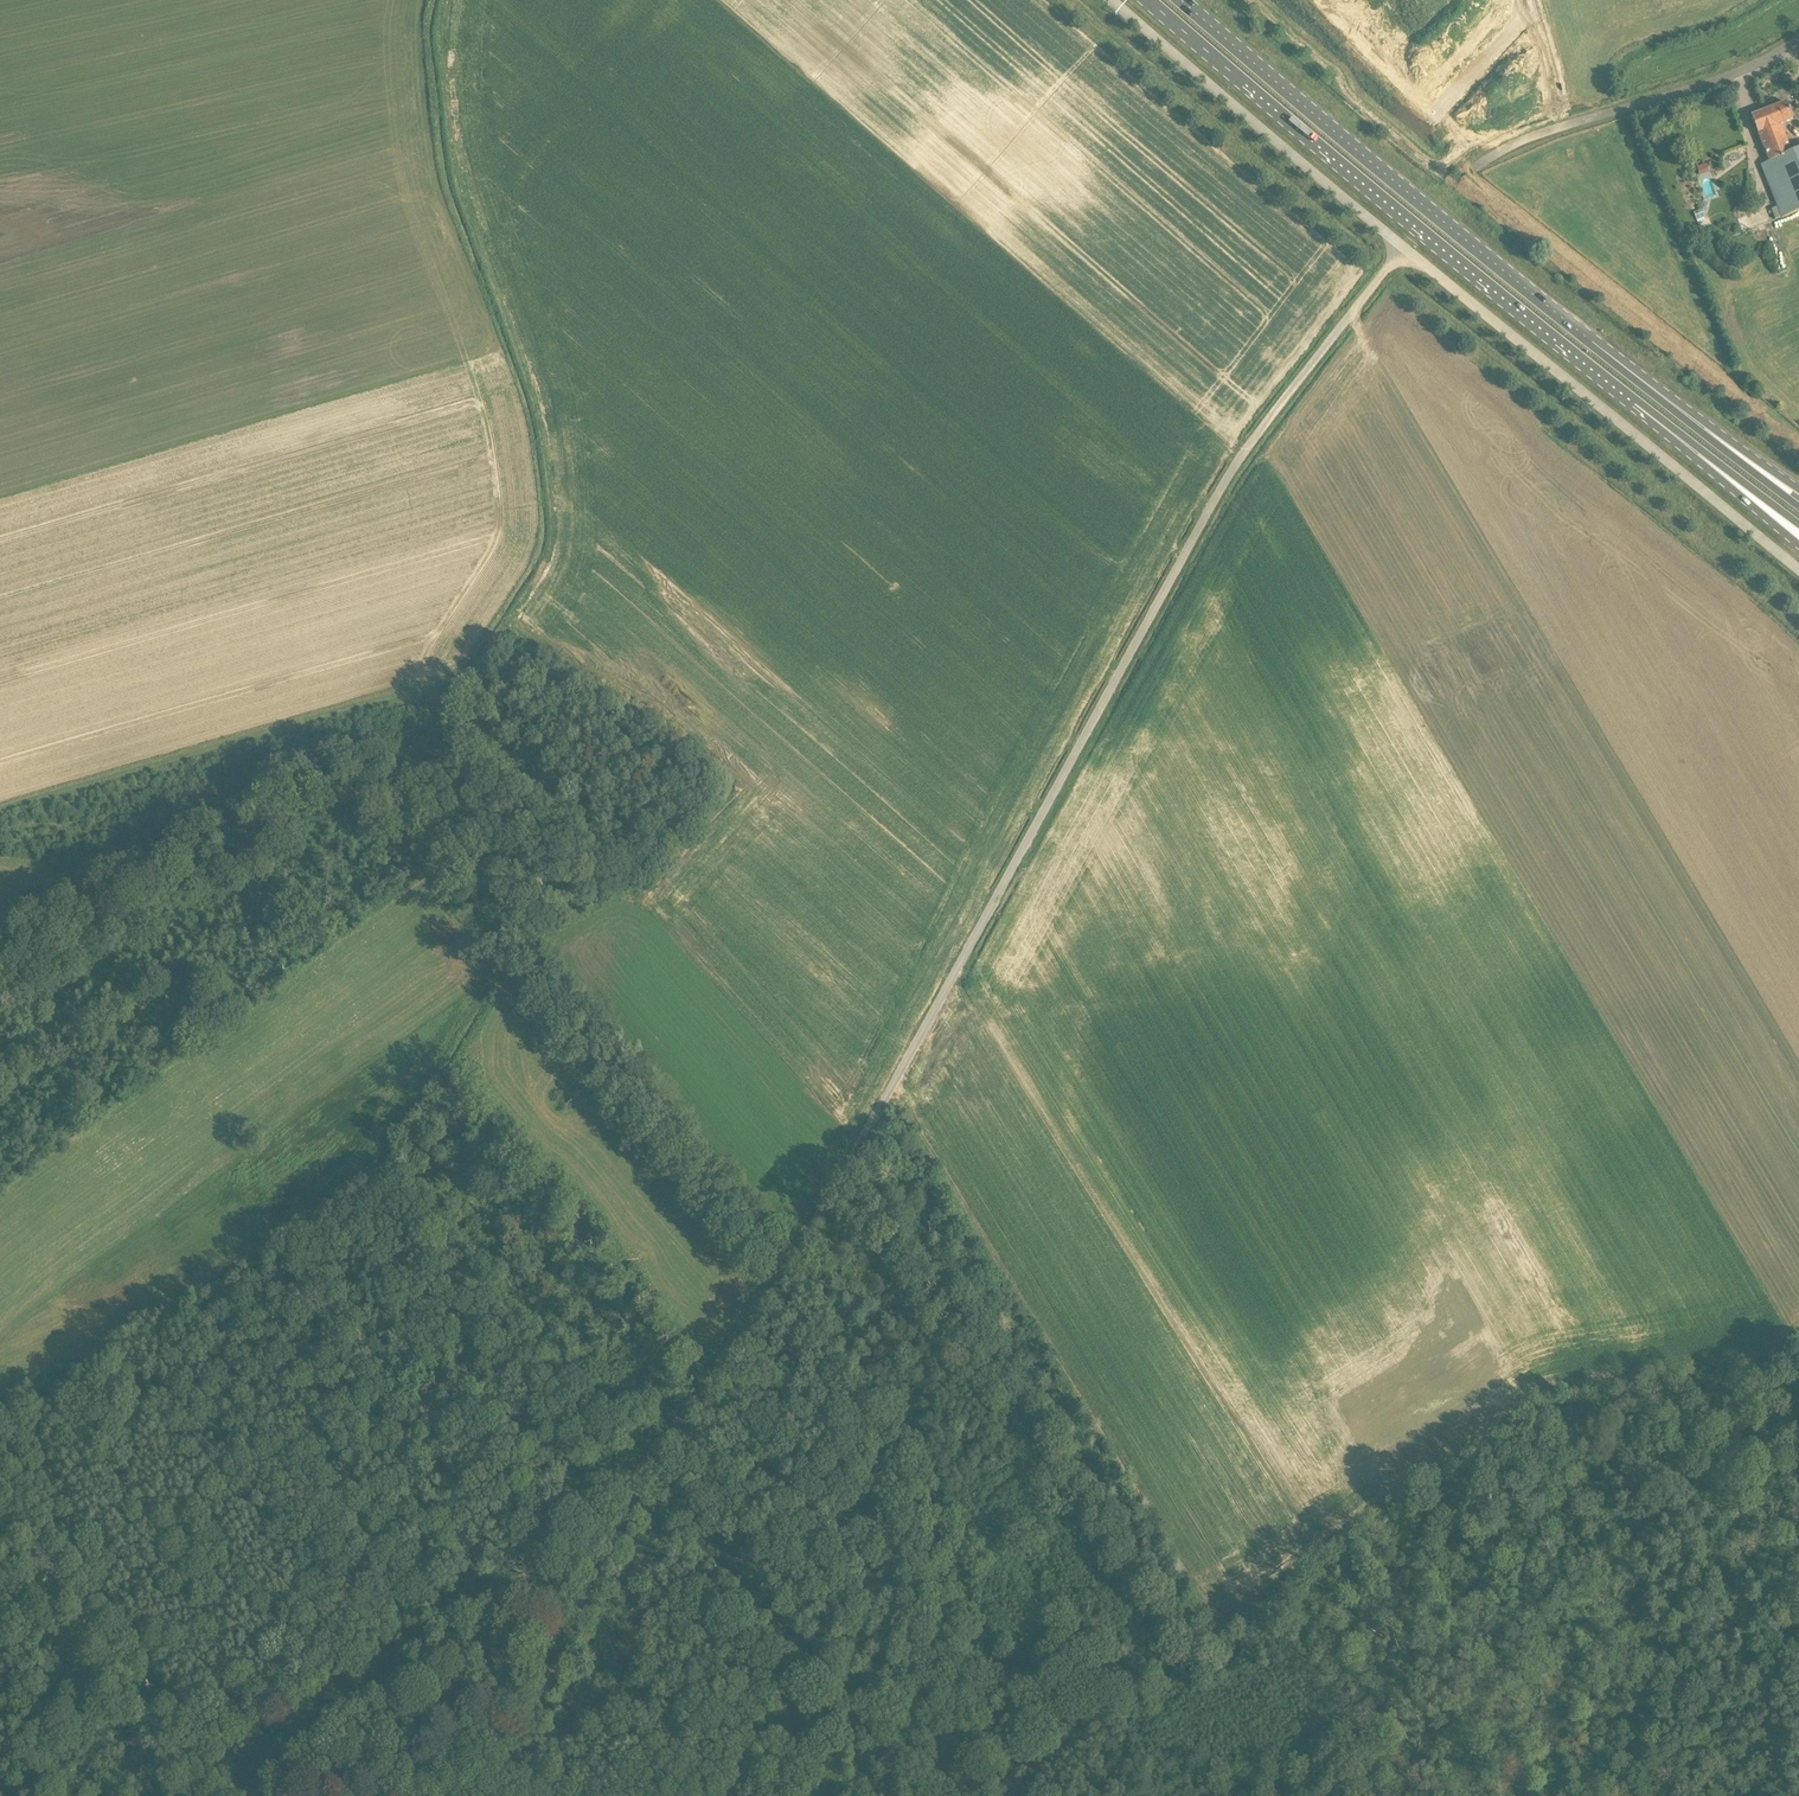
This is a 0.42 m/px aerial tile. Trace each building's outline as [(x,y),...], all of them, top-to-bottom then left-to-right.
[(1792,121),(1785,103),(1766,111),(1752,117),(1759,134),(1781,125),(1792,121)] [(1792,153),(1781,125),(1759,134),(1769,162),(1792,153)] [(1792,153),(1769,162),(1760,165),(1781,219),(1798,212),(1798,150),(1792,153)] [(1700,176),(1709,173),(1707,167),(1698,170),(1700,176)] [(1693,213),(1696,220),(1706,216),(1703,209),(1693,213)]
